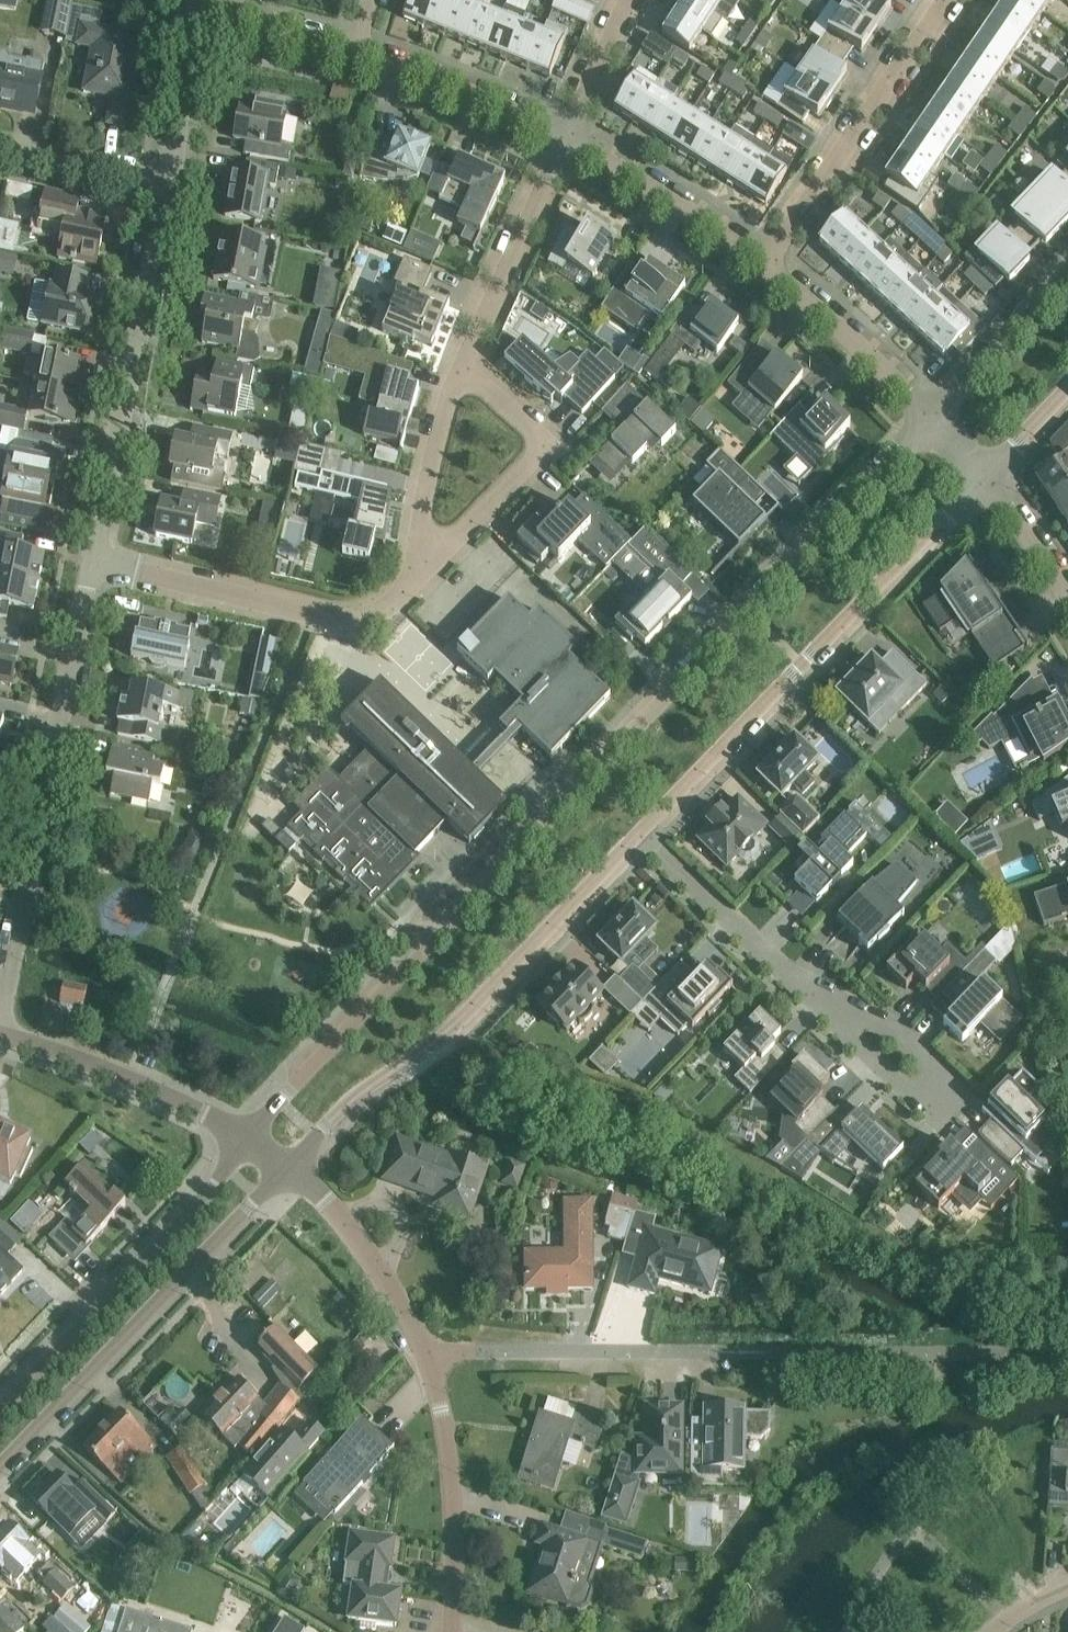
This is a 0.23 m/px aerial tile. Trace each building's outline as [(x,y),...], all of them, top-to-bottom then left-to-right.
[(70,0),(69,0),(48,0),(42,31),(64,35),(70,0)] [(425,26),(435,0),(410,0),(403,17),(425,26)] [(425,26),(445,34),(459,0),(435,0),(425,26)] [(445,34),(466,43),(480,7),(483,0),(459,0),(445,34)] [(575,0),(555,0),(555,1),(551,9),(588,25),(595,9),(575,0)] [(714,13),(694,0),(683,0),(674,14),(702,32),(711,38),(724,19),(714,13)] [(735,0),(694,0),(714,13),(724,19),(728,22),(739,3),(738,2),(735,0)] [(776,0),(764,0),(761,4),(769,10),(776,0)] [(879,33),(886,22),(884,20),(891,10),(884,5),(888,0),(848,0),(843,8),(879,33)] [(997,11),(1029,33),(1042,13),(1023,0),(1004,0),(997,11)] [(1042,13),(1051,0),(1023,0),(1042,13)] [(501,16),(487,51),(508,59),(522,24),(526,14),(505,6),(501,16)] [(480,7),(466,43),(487,51),(501,16),(480,7)] [(879,33),(843,8),(820,41),(847,59),(855,48),(862,53),(868,43),(871,44),(879,33)] [(1012,58),(1015,52),(1029,33),(997,11),(983,30),(980,36),(1012,58)] [(702,32),(674,14),(662,33),(689,51),(702,32)] [(749,21),(742,31),(751,37),(757,27),(749,21)] [(547,22),(543,32),(528,68),(550,76),(568,31),(547,22)] [(522,24),(508,59),(528,68),(543,32),(522,24)] [(92,48),(83,91),(113,97),(107,124),(122,127),(141,37),(81,25),(77,45),(92,48)] [(751,37),(742,31),(736,42),(744,47),(751,37)] [(756,41),(762,46),(769,36),(763,32),(756,41)] [(651,34),(641,49),(668,66),(672,59),(677,51),(651,34)] [(998,78),(1012,58),(980,36),(966,56),(998,78)] [(847,74),(840,70),(847,59),(820,41),(798,73),(835,97),(842,86),(840,84),(847,74)] [(2,107),(3,103),(35,109),(44,63),(27,59),(24,72),(9,69),(10,63),(9,57),(6,52),(0,51),(0,107),(2,107)] [(677,51),(672,59),(684,67),(689,59),(677,51)] [(985,98),(998,78),(966,56),(953,76),(985,98)] [(730,78),(737,68),(729,63),(722,73),(725,75),(730,78)] [(1067,75),(1067,72),(1059,65),(1050,75),(1058,82),(1064,80),(1067,75)] [(715,76),(703,68),(697,76),(709,84),(715,76)] [(776,106),(803,124),(811,113),(818,117),(824,107),(827,109),(835,97),(798,73),(776,106)] [(737,82),(730,78),(725,75),(720,83),(731,90),(737,82)] [(634,76),(614,108),(633,120),(654,88),(634,76)] [(939,95),(971,117),(985,98),(953,76),(939,95)] [(654,88),(633,120),(652,132),(673,100),(678,91),(659,79),(654,88)] [(1053,87),(1046,81),(1038,92),(1049,100),(1054,93),(1053,87)] [(329,105),(345,110),(352,87),(335,82),(329,105)] [(737,82),(731,90),(743,98),(749,90),(737,82)] [(926,115),(958,137),(971,117),(939,95),(926,115)] [(240,106),(235,138),(246,140),(243,153),(288,162),(291,148),(280,146),(286,114),(283,114),(275,112),(277,102),(256,98),(254,109),(240,106)] [(673,100),(652,132),(671,144),(691,112),(673,100)] [(771,112),(759,104),(754,112),(766,120),(771,112)] [(1028,127),(1036,116),(1025,108),(1017,119),(1028,127)] [(691,112),(671,144),(690,156),(710,124),(691,112)] [(771,112),(766,120),(778,128),(783,119),(771,112)] [(912,135),(945,156),(958,137),(926,115),(912,135)] [(984,158),(999,137),(972,118),(960,135),(972,143),(969,147),(984,158)] [(1009,130),(1020,138),(1028,127),(1017,119),(1009,130)] [(710,124),(690,156),(709,168),(729,136),(710,124)] [(802,131),(790,124),(785,132),(797,139),(802,131)] [(730,136),(729,136),(709,168),(728,180),(748,148),(754,139),(736,127),(730,136)] [(430,146),(399,134),(395,143),(370,134),(370,132),(369,131),(360,179),(361,179),(362,177),(369,179),(376,180),(383,180),(390,178),(397,176),(404,173),(405,173),(418,178),(430,146)] [(899,154),(931,176),(945,156),(912,135),(908,142),(899,154)] [(754,139),(748,148),(728,180),(747,192),(773,151),(754,139)] [(996,145),(988,156),(999,165),(1008,154),(996,145)] [(1057,164),(1065,171),(1067,174),(1067,146),(1062,152),(1066,155),(1057,164)] [(773,151),(747,192),(766,205),(787,172),(785,172),(791,162),(773,151)] [(931,176),(899,154),(885,174),(891,178),(884,188),(918,211),(930,193),(938,181),(931,176)] [(988,156),(980,167),(991,176),(999,165),(988,156)] [(438,164),(427,190),(441,197),(439,200),(464,211),(458,224),(469,230),(466,237),(478,243),(490,216),(489,216),(505,180),(458,158),(453,170),(438,164)] [(228,200),(225,216),(260,222),(267,185),(276,186),(280,166),(247,160),(245,171),(230,168),(227,187),(230,187),(228,200)] [(282,167),(279,180),(294,182),(296,169),(282,167)] [(1034,196),(1065,226),(1067,223),(1067,174),(1065,171),(1057,180),(1053,176),(1034,196)] [(8,182),(5,197),(31,202),(34,188),(8,182)] [(959,194),(970,202),(979,192),(968,183),(959,194)] [(77,210),(80,197),(45,190),(37,229),(62,234),(58,257),(96,265),(106,216),(77,210)] [(891,201),(879,192),(873,202),(884,210),(891,201)] [(970,202),(959,194),(951,205),(962,213),(970,202)] [(987,204),(997,215),(1005,207),(994,196),(987,204)] [(1011,228),(1033,250),(1041,241),(1046,246),(1065,226),(1034,196),(1015,216),(1019,220),(1011,228)] [(892,215),(903,224),(910,216),(899,207),(892,215)] [(372,233),(375,215),(358,211),(355,227),(372,233)] [(820,243),(838,260),(864,231),(846,214),(820,243)] [(910,216),(903,224),(913,234),(921,226),(910,216)] [(0,217),(0,246),(13,249),(19,221),(0,217)] [(593,276),(614,239),(588,224),(582,234),(565,226),(548,263),(563,270),(568,262),(593,276)] [(400,244),(405,232),(389,226),(384,237),(400,244)] [(1033,250),(1011,228),(1002,237),(998,233),(980,252),(976,247),(964,259),(996,289),(1005,279),(1010,284),(1029,263),(1025,258),(1033,250)] [(217,260),(213,279),(228,282),(227,290),(245,293),(246,285),(259,288),(262,271),(256,270),(262,239),(218,231),(215,247),(220,248),(217,260)] [(838,260),(855,276),(882,247),(882,246),(864,231),(838,260)] [(855,276),(873,292),(907,255),(889,238),(882,246),(882,247),(855,276)] [(927,247),(937,256),(945,248),(934,238),(927,247)] [(945,264),(953,256),(945,248),(937,256),(945,264)] [(3,269),(12,271),(14,257),(0,254),(0,268),(3,269)] [(924,271),(907,255),(873,292),(890,308),(924,271)] [(405,258),(394,282),(402,286),(382,332),(413,344),(415,339),(432,347),(450,304),(423,293),(433,270),(405,258)] [(662,320),(685,285),(649,261),(641,272),(630,264),(603,305),(627,322),(639,304),(662,320)] [(964,276),(975,286),(983,278),(972,268),(964,276)] [(924,271),(890,308),(907,324),(942,287),(924,271)] [(31,304),(27,322),(43,325),(86,333),(91,308),(94,294),(86,293),(89,278),(59,272),(56,285),(52,284),(51,285),(47,307),(31,304)] [(983,278),(975,286),(985,296),(993,288),(983,278)] [(531,279),(525,289),(536,296),(542,285),(531,279)] [(907,324),(925,340),(959,303),(942,287),(907,324)] [(255,305),(204,295),(201,311),(207,312),(202,342),(238,349),(236,360),(254,363),(259,360),(258,340),(253,334),(257,331),(258,324),(256,321),(252,320),(255,305)] [(316,295),(314,306),(333,310),(335,299),(316,295)] [(959,303),(925,340),(943,356),(952,347),(961,355),(986,328),(959,303)] [(694,353),(703,342),(717,353),(738,326),(711,305),(703,316),(690,306),(643,369),(655,379),(682,344),(694,353)] [(2,328),(0,339),(0,347),(28,353),(32,335),(2,328)] [(505,361),(540,393),(544,388),(561,403),(566,398),(582,413),(624,368),(604,350),(595,360),(587,353),(578,363),(570,356),(552,368),(523,341),(505,361)] [(386,356),(361,347),(357,363),(382,370),(386,356)] [(621,359),(636,370),(645,359),(630,347),(621,359)] [(42,354),(36,384),(77,393),(83,363),(42,354)] [(759,429),(803,380),(784,364),(782,366),(774,359),(763,371),(748,358),(727,384),(741,397),(733,406),(759,429)] [(216,361),(213,377),(197,374),(191,406),(235,415),(241,387),(250,389),(254,369),(216,361)] [(373,400),(363,435),(397,444),(406,410),(410,411),(409,415),(411,416),(419,387),(408,384),(410,378),(388,371),(380,402),(373,400)] [(303,374),(300,388),(315,392),(319,377),(304,373),(303,374)] [(77,393),(36,384),(30,415),(71,423),(77,393)] [(624,429),(595,459),(613,476),(629,459),(633,463),(656,439),(662,445),(676,431),(648,404),(646,406),(626,387),(628,385),(627,384),(602,412),(603,413),(605,410),(624,429)] [(685,408),(682,405),(677,412),(689,422),(701,408),(691,400),(685,408)] [(800,404),(769,437),(770,438),(773,435),(787,448),(812,473),(845,440),(844,439),(843,439),(840,436),(850,426),(825,401),(810,416),(800,406),(801,405),(800,404)] [(22,429),(26,412),(0,407),(0,424),(22,429)] [(701,409),(690,422),(703,434),(715,420),(701,409)] [(1049,443),(1058,456),(1067,450),(1067,424),(1049,443)] [(222,491),(226,475),(212,472),(215,456),(228,458),(233,434),(193,426),(191,439),(175,436),(169,465),(182,468),(179,483),(222,491)] [(11,454),(4,452),(3,452),(1,452),(0,453),(0,475),(49,486),(53,463),(62,465),(65,451),(15,440),(13,453),(11,453),(11,454)] [(382,507),(387,488),(324,472),(329,450),(300,443),(292,473),(320,480),(317,492),(360,503),(354,530),(349,528),(343,555),(369,562),(376,536),(384,539),(383,546),(385,546),(391,506),(389,506),(389,508),(382,507)] [(718,475),(693,502),(699,508),(703,504),(742,543),(765,519),(753,507),(750,504),(762,491),(763,490),(749,476),(740,468),(733,462),(721,449),(706,464),(707,465),(715,472),(718,475)] [(1052,500),(1067,489),(1067,459),(1059,465),(1057,463),(1048,469),(1049,472),(1038,480),(1052,500)] [(2,500),(3,501),(0,514),(50,524),(53,510),(44,508),(49,486),(0,475),(0,499),(2,500)] [(1065,519),(1067,517),(1067,489),(1052,500),(1065,519)] [(155,536),(191,543),(196,522),(214,526),(220,498),(185,490),(182,504),(162,500),(155,536)] [(549,506),(518,539),(527,548),(524,551),(537,564),(540,561),(542,562),(551,552),(559,560),(578,540),(595,557),(603,549),(613,559),(605,567),(606,568),(612,562),(628,546),(632,542),(583,496),(571,508),(569,505),(561,514),(559,512),(557,514),(549,506)] [(798,498),(788,508),(800,519),(809,509),(798,498)] [(263,502),(257,531),(273,535),(279,505),(263,502)] [(692,597),(682,588),(693,575),(645,528),(632,542),(628,546),(661,578),(643,596),(646,599),(635,610),(631,606),(615,624),(632,641),(636,637),(645,646),(663,628),(661,626),(667,620),(669,622),(692,597)] [(38,582),(44,555),(20,551),(23,536),(0,532),(0,574),(38,582)] [(965,562),(955,572),(940,588),(943,593),(923,606),(940,632),(960,619),(972,636),(977,633),(989,651),(1014,634),(1019,631),(988,586),(987,587),(989,589),(986,591),(970,569),(965,562)] [(6,618),(9,604),(33,609),(38,582),(0,574),(0,617),(6,618)] [(514,741),(523,731),(552,758),(610,697),(569,657),(577,649),(577,650),(578,649),(537,610),(536,611),(537,612),(530,620),(508,599),(457,652),(488,682),(495,675),(523,702),(499,727),(514,741)] [(177,627),(177,624),(155,620),(154,622),(140,619),(138,632),(136,632),(131,656),(185,667),(190,643),(188,643),(190,629),(177,627)] [(284,643),(280,642),(263,638),(262,638),(250,698),(256,699),(260,700),(262,700),(284,643)] [(10,686),(17,655),(0,652),(0,684),(10,686)] [(879,733),(927,685),(915,673),(901,687),(872,659),(838,694),(879,733)] [(1031,678),(975,736),(988,750),(1016,735),(1029,759),(1039,754),(1044,761),(1067,745),(1067,741),(1066,739),(1067,738),(1067,719),(1058,699),(1046,706),(1032,678),(1031,678)] [(444,744),(446,742),(388,686),(386,688),(380,682),(343,721),(342,722),(341,724),(341,726),(342,727),(342,728),(344,730),(345,731),(346,731),(348,731),(349,731),(350,731),(351,730),(370,748),(340,779),(329,769),(294,805),(302,813),(288,828),(301,841),(305,837),(317,849),(314,853),(322,861),(326,858),(339,870),(335,873),(344,882),(348,878),(360,890),(357,894),(371,908),(420,857),(417,853),(447,822),(469,843),(507,804),(483,780),(481,782),(472,773),(473,771),(444,744)] [(122,695),(117,720),(133,723),(130,736),(160,743),(164,728),(158,727),(160,720),(162,720),(163,715),(161,714),(163,705),(192,711),(195,693),(181,690),(180,693),(132,683),(129,696),(122,695)] [(942,686),(933,696),(942,705),(952,695),(942,686)] [(798,742),(795,739),(760,776),(782,797),(794,784),(803,793),(814,782),(805,773),(817,760),(807,751),(809,749),(800,740),(798,742)] [(155,752),(126,746),(113,743),(113,745),(114,745),(112,756),(110,756),(106,775),(114,776),(110,794),(149,802),(152,784),(160,786),(164,767),(152,765),(155,752)] [(7,771),(9,759),(0,757),(0,769),(7,771)] [(1062,829),(1067,826),(1067,778),(1032,804),(1039,821),(1055,814),(1062,829)] [(782,816),(801,834),(803,836),(820,818),(797,795),(780,813),(782,816)] [(753,839),(767,826),(738,798),(726,811),(722,807),(706,823),(710,827),(699,839),(727,867),(740,853),(745,855),(751,854),(755,850),(756,845),(753,839)] [(942,822),(954,833),(965,821),(953,810),(942,822)] [(867,834),(845,813),(821,838),(829,846),(819,856),(809,847),(801,856),(810,865),(795,882),(817,903),(853,865),(845,857),(867,834)] [(782,816),(771,828),(790,846),(801,834),(782,816)] [(262,827),(289,853),(296,845),(270,820),(262,827)] [(960,843),(977,859),(1003,847),(990,821),(960,843)] [(189,835),(180,855),(191,859),(197,862),(208,838),(206,837),(200,835),(196,833),(189,835)] [(836,922),(868,953),(904,914),(896,907),(917,881),(896,864),(871,886),(836,922)] [(764,879),(775,889),(781,883),(770,872),(764,879)] [(1034,896),(1044,925),(1067,917),(1067,885),(1034,896)] [(658,950),(646,938),(655,929),(646,920),(648,917),(638,908),(636,910),(633,907),(600,942),(622,963),(631,954),(644,965),(658,950)] [(937,1000),(945,991),(968,967),(946,946),(940,952),(921,934),(887,970),(906,989),(915,979),(937,1000)] [(968,967),(945,991),(961,1005),(943,1024),(962,1042),(984,1019),(1003,1038),(1019,1021),(1014,1016),(1015,1014),(1009,1009),(1008,1010),(1000,1003),(1002,1000),(983,982),(981,984),(978,981),(997,961),(984,950),(968,967)] [(708,1016),(709,1017),(722,1003),(721,1002),(720,1003),(718,1001),(732,986),(718,972),(717,973),(707,963),(689,981),(676,968),(657,988),(643,1002),(678,1035),(689,1024),(693,1028),(707,1013),(709,1015),(708,1016)] [(619,980),(642,1002),(643,1002),(657,988),(633,965),(619,980)] [(591,1005),(602,994),(575,968),(562,981),(561,980),(551,991),(552,992),(539,1005),(566,1031),(577,1019),(579,1021),(580,1022),(582,1022),(585,1021),(587,1019),(590,1017),(591,1015),(593,1013),(594,1010),(594,1007),(593,1007),(591,1005)] [(642,1002),(619,980),(616,977),(604,989),(631,1014),(642,1002)] [(64,983),(63,987),(60,1002),(83,1007),(87,988),(64,983)] [(771,1043),(781,1032),(760,1012),(750,1023),(746,1020),(733,1034),(737,1037),(724,1051),(744,1069),(735,1079),(750,1093),(758,1085),(763,1080),(785,1057),(771,1043)] [(589,1061),(606,1077),(620,1062),(603,1046),(589,1061)] [(780,1140),(794,1153),(835,1110),(821,1097),(822,1096),(818,1092),(830,1079),(805,1055),(792,1069),(796,1073),(773,1098),(787,1111),(783,1115),(780,1140)] [(1012,1086),(1009,1083),(988,1105),(997,1114),(978,1134),(1011,1165),(1024,1151),(1035,1162),(1036,1161),(1033,1158),(1052,1138),(1040,1127),(1047,1119),(1029,1102),(1040,1091),(1023,1075),(1012,1086)] [(764,1090),(769,1085),(763,1080),(758,1085),(764,1090)] [(662,1102),(673,1090),(665,1083),(654,1094),(662,1102)] [(830,1118),(839,1109),(838,1108),(835,1110),(794,1153),(780,1168),(802,1181),(803,1180),(802,1180),(819,1151),(823,1153),(833,1163),(854,1141),(883,1169),(903,1149),(902,1148),(871,1119),(870,1120),(871,1121),(869,1124),(858,1114),(858,1113),(857,1112),(842,1128),(830,1118)] [(10,1184),(14,1175),(21,1178),(33,1150),(27,1147),(31,1138),(0,1124),(0,1179),(10,1184)] [(80,1149),(89,1158),(102,1145),(92,1136),(80,1149)] [(435,1205),(470,1217),(487,1168),(452,1156),(451,1157),(397,1138),(383,1179),(422,1192),(424,1188),(439,1193),(435,1205)] [(1007,1192),(1019,1179),(985,1147),(975,1158),(967,1150),(966,1151),(967,1152),(963,1156),(950,1144),(938,1157),(941,1160),(916,1186),(939,1208),(954,1192),(970,1207),(996,1180),(1007,1190),(1006,1191),(1007,1192)] [(509,1162),(502,1183),(518,1188),(525,1167),(509,1162)] [(83,1166),(66,1185),(72,1190),(69,1193),(75,1198),(77,1195),(92,1210),(76,1227),(69,1221),(54,1237),(75,1257),(126,1205),(115,1194),(113,1196),(85,1169),(85,1168),(83,1166)] [(608,1235),(622,1240),(631,1210),(636,1212),(639,1201),(613,1194),(610,1205),(605,1222),(611,1223),(608,1235)] [(29,1201),(12,1218),(26,1231),(43,1214),(29,1201)] [(526,1252),(526,1259),(526,1288),(561,1288),(561,1293),(568,1293),(568,1287),(592,1287),(591,1201),(565,1201),(566,1252),(526,1252)] [(623,1251),(637,1255),(628,1287),(654,1294),(659,1280),(709,1294),(720,1253),(678,1241),(679,1237),(652,1229),(656,1218),(636,1212),(631,1210),(622,1240),(626,1241),(623,1251)] [(0,1220),(0,1247),(7,1254),(21,1240),(0,1220)] [(8,1254),(7,1254),(0,1247),(0,1297),(7,1290),(11,1285),(10,1285),(24,1270),(8,1254)] [(264,1339),(256,1347),(299,1391),(319,1371),(276,1327),(270,1333),(268,1332),(262,1338),(264,1339)] [(252,1456),(299,1400),(280,1385),(264,1405),(259,1399),(238,1377),(201,1414),(235,1448),(239,1444),(252,1456)] [(572,1423),(540,1412),(521,1472),(554,1483),(568,1439),(597,1449),(608,1415),(578,1405),(572,1423)] [(622,1454),(602,1518),(603,1519),(603,1517),(615,1521),(620,1504),(632,1508),(639,1483),(637,1482),(639,1473),(680,1473),(681,1407),(647,1407),(647,1439),(637,1439),(637,1460),(623,1456),(623,1455),(622,1454)] [(745,1410),(746,1410),(746,1407),(704,1407),(703,1420),(691,1419),(691,1474),(702,1487),(723,1487),(723,1470),(745,1470),(745,1438),(761,1439),(770,1431),(770,1412),(751,1412),(751,1413),(745,1412),(745,1410)] [(84,1448),(120,1483),(132,1470),(124,1463),(135,1452),(143,1459),(156,1445),(120,1410),(84,1448)] [(362,1419),(350,1432),(305,1481),(338,1510),(394,1448),(362,1419)] [(323,1433),(312,1423),(296,1441),(283,1430),(243,1476),(266,1496),(305,1451),(306,1452),(323,1433)] [(216,1499),(184,1447),(167,1458),(175,1471),(190,1495),(192,1493),(204,1512),(216,1499)] [(1048,1508),(1050,1508),(1050,1505),(1067,1507),(1067,1453),(1054,1452),(1054,1449),(1052,1449),(1048,1508)] [(82,1480),(73,1490),(57,1475),(32,1500),(58,1524),(70,1536),(93,1512),(106,1523),(116,1513),(82,1480)] [(0,1533),(0,1569),(3,1572),(18,1556),(31,1569),(42,1557),(29,1545),(29,1544),(8,1525),(0,1533)] [(576,1580),(575,1580),(587,1541),(543,1526),(537,1543),(545,1545),(530,1591),(567,1604),(567,1603),(581,1607),(586,1605),(591,1590),(588,1584),(576,1580)] [(647,1542),(630,1536),(605,1528),(600,1545),(642,1559),(647,1542)] [(353,1585),(348,1619),(361,1621),(360,1627),(375,1630),(376,1623),(396,1626),(401,1592),(386,1590),(394,1538),(351,1531),(343,1583),(353,1585)] [(694,1570),(694,1560),(676,1559),(675,1569),(694,1570)] [(55,1570),(43,1582),(62,1600),(74,1588),(55,1570)] [(288,1573),(278,1591),(289,1597),(299,1580),(288,1573)] [(25,1628),(1,1604),(0,1605),(0,1631),(21,1631),(25,1628)] [(118,1631),(192,1631),(126,1609),(118,1631)] [(305,1630),(285,1617),(275,1631),(304,1631),(305,1630)]
